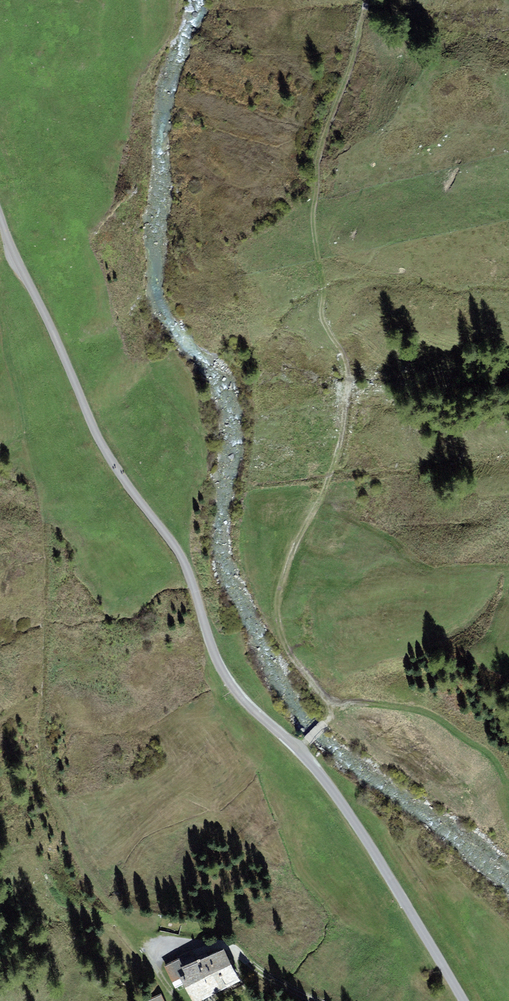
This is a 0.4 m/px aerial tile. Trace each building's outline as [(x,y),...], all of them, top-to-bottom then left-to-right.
[(210,954),(227,987),(240,980),(231,963),(223,947),(210,954)] [(210,954),(206,956),(196,961),(190,949),(176,956),(177,958),(164,965),(175,988),(183,984),(192,1000),(200,1000),(204,999),(204,1000),(210,1000),(229,991),(227,987),(210,954)] [(161,993),(143,1000),(165,1000),(161,993)]
